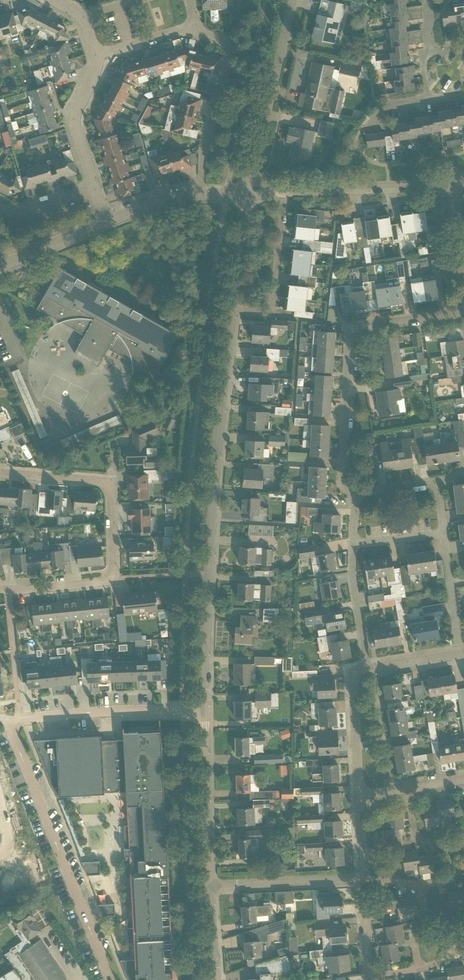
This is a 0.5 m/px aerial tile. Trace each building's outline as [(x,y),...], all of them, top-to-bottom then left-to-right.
[(203,9),(210,9),(211,20),(213,22),(216,22),(218,20),(217,8),(226,8),(226,0),(203,0),(203,9)] [(324,0),(321,0),(312,38),(339,45),(340,37),(333,35),(336,20),(342,22),(345,5),(324,0)] [(365,4),(351,1),(349,8),(363,11),(365,4)] [(388,4),(388,5),(379,6),(381,18),(390,17),(422,12),(421,5),(405,8),(405,2),(392,4),(391,3),(388,4)] [(453,8),(455,21),(460,20),(463,36),(463,35),(463,4),(452,5),(453,8)] [(18,15),(13,16),(16,24),(20,23),(21,25),(28,23),(40,30),(47,17),(29,7),(25,9),(25,8),(22,9),(23,9),(17,11),(18,15)] [(453,8),(441,10),(445,41),(452,40),(450,25),(456,24),(455,21),(453,8)] [(390,17),(391,28),(392,28),(405,26),(405,27),(408,26),(407,21),(422,18),(422,12),(390,17)] [(0,19),(0,39),(0,40),(5,38),(4,36),(11,34),(12,36),(19,34),(16,24),(13,16),(12,13),(0,16),(1,19),(0,19)] [(47,17),(40,30),(37,35),(47,40),(50,35),(52,36),(54,43),(69,38),(67,33),(68,33),(67,30),(66,30),(65,26),(47,17)] [(388,28),(390,41),(422,36),(421,30),(406,32),(405,27),(405,26),(392,28),(391,28),(388,28)] [(390,41),(392,52),(392,53),(406,51),(409,51),(408,45),(423,43),(422,36),(390,41)] [(48,54),(50,53),(52,60),(49,61),(51,65),(51,66),(53,65),(69,60),(68,60),(67,54),(69,53),(66,42),(53,45),(46,48),(48,54)] [(170,52),(165,54),(164,54),(169,69),(169,70),(170,72),(174,71),(173,68),(180,66),(184,65),(184,61),(184,48),(175,50),(175,48),(170,49),(170,52)] [(199,74),(204,55),(197,54),(198,51),(184,48),(184,61),(184,65),(185,65),(184,68),(188,68),(195,70),(194,73),(199,74)] [(159,55),(153,57),(159,75),(163,74),(162,72),(169,70),(169,69),(164,54),(165,54),(164,51),(159,53),(159,55)] [(375,55),(370,56),(371,64),(372,69),(378,68),(381,68),(381,69),(384,69),(384,66),(410,63),(410,57),(407,57),(406,51),(392,53),(392,52),(389,52),(390,59),(380,61),(375,61),(375,55)] [(204,55),(199,74),(203,75),(204,72),(217,76),(222,57),(210,54),(210,57),(204,55)] [(141,58),(142,61),(147,75),(146,75),(147,76),(154,74),(155,77),(159,75),(153,57),(147,59),(146,57),(141,58)] [(51,66),(51,65),(48,66),(51,77),(54,76),(56,83),(69,79),(67,73),(72,71),(70,65),(72,64),(71,59),(68,60),(69,60),(53,65),(51,66)] [(122,67),(116,78),(131,86),(129,85),(132,79),(137,78),(139,83),(148,80),(147,76),(146,75),(147,75),(142,61),(138,62),(138,61),(136,62),(136,63),(122,67)] [(298,105),(308,108),(321,110),(330,112),(329,117),(343,120),(343,118),(339,117),(344,92),(335,90),(339,73),(359,77),(361,66),(341,62),(339,70),(333,69),(333,67),(312,63),(306,94),(301,93),(298,105)] [(395,68),(396,79),(396,80),(410,78),(410,79),(413,78),(412,71),(415,71),(414,65),(395,68)] [(27,76),(22,80),(26,86),(31,81),(27,76)] [(114,82),(111,88),(128,97),(130,93),(127,92),(131,86),(116,78),(114,76),(112,81),(114,82)] [(393,79),(394,83),(395,93),(414,90),(414,84),(411,85),(410,79),(410,78),(396,80),(396,79),(393,79)] [(209,81),(206,93),(212,94),(216,82),(209,81)] [(384,82),(380,82),(377,83),(379,95),(386,94),(384,82)] [(31,95),(33,101),(48,97),(47,91),(49,90),(47,85),(38,88),(27,92),(29,96),(31,95)] [(103,97),(105,98),(106,98),(120,106),(123,100),(125,101),(128,97),(111,88),(108,94),(106,92),(103,97)] [(170,105),(169,111),(175,113),(177,114),(193,118),(194,117),(195,111),(198,111),(201,100),(199,99),(200,94),(190,91),(186,103),(180,102),(179,107),(170,105)] [(48,97),(33,101),(35,108),(32,108),(34,112),(54,106),(52,102),(50,102),(48,97)] [(98,107),(100,108),(113,115),(113,116),(114,116),(118,110),(120,111),(122,107),(120,106),(106,98),(105,98),(102,104),(100,103),(98,107)] [(54,106),(34,112),(35,117),(37,116),(39,122),(54,118),(53,112),(55,111),(54,106)] [(154,108),(148,106),(139,124),(144,125),(154,108)] [(454,106),(449,107),(452,126),(463,124),(463,121),(462,108),(461,108),(455,109),(454,106)] [(437,112),(437,115),(438,115),(440,128),(452,126),(449,107),(444,108),(444,111),(437,112)] [(100,108),(94,119),(98,133),(99,135),(100,139),(100,140),(114,135),(110,121),(113,116),(113,115),(100,108)] [(175,113),(169,111),(165,127),(157,125),(156,128),(159,129),(160,129),(170,131),(185,135),(187,129),(190,129),(192,122),(195,123),(196,118),(194,117),(193,118),(177,114),(175,113)] [(431,113),(425,114),(428,133),(441,131),(440,128),(438,115),(437,115),(431,116),(431,113)] [(414,118),(414,121),(416,134),(417,134),(428,133),(425,114),(420,114),(421,117),(414,118)] [(54,118),(39,122),(41,128),(39,129),(40,134),(51,130),(60,127),(59,122),(56,123),(54,118)] [(407,119),(402,120),(405,139),(417,137),(417,134),(416,134),(414,121),(408,122),(407,119)] [(384,137),(386,152),(394,150),(393,141),(405,139),(402,120),(397,121),(397,124),(390,125),(392,136),(384,137)] [(334,123),(321,121),(318,135),(331,137),(334,123)] [(144,125),(139,124),(138,124),(142,136),(151,133),(152,131),(151,127),(144,125)] [(289,158),(303,161),(308,162),(314,132),(295,128),(294,129),(289,128),(286,142),(292,143),(289,158)] [(160,129),(159,129),(162,138),(170,136),(169,132),(170,131),(160,129)] [(100,140),(100,139),(98,140),(99,145),(102,144),(104,150),(122,145),(121,141),(118,141),(116,135),(114,135),(100,140)] [(3,140),(5,147),(12,145),(10,138),(3,140)] [(12,145),(13,148),(22,146),(20,140),(12,142),(12,145)] [(122,145),(104,150),(106,156),(103,157),(105,162),(123,157),(121,150),(123,149),(122,145)] [(155,149),(147,152),(153,170),(159,168),(161,174),(168,172),(169,175),(174,173),(173,171),(168,155),(161,157),(161,154),(157,155),(155,149)] [(58,157),(53,159),(55,167),(56,167),(59,177),(59,176),(65,175),(65,177),(77,174),(72,159),(73,159),(70,150),(63,152),(65,158),(58,160),(58,157)] [(172,150),(167,152),(168,155),(173,171),(180,169),(180,171),(192,167),(188,155),(182,157),(180,151),(173,153),(172,150)] [(123,157),(105,162),(106,167),(109,166),(111,172),(128,167),(127,162),(125,163),(123,157)] [(40,163),(36,164),(41,182),(47,180),(48,183),(60,179),(59,176),(59,177),(56,167),(55,167),(53,159),(47,161),(48,163),(41,165),(40,163)] [(20,175),(22,180),(24,186),(25,190),(36,186),(35,184),(41,182),(36,164),(32,166),(32,168),(26,170),(25,168),(19,169),(20,175)] [(128,167),(111,172),(112,178),(110,179),(111,184),(116,182),(129,178),(127,172),(130,171),(128,167)] [(8,195),(13,193),(13,194),(15,193),(21,191),(20,188),(24,186),(22,180),(20,175),(10,179),(0,173),(0,190),(8,195)] [(116,182),(118,188),(116,189),(119,200),(132,197),(130,190),(135,189),(133,182),(136,181),(134,177),(129,178),(116,182)] [(424,212),(413,213),(415,231),(426,230),(427,238),(434,237),(429,205),(423,206),(424,212)] [(298,214),(296,226),(316,228),(316,222),(318,222),(318,223),(323,223),(324,217),(325,211),(295,207),(294,214),(298,214)] [(396,224),(396,227),(398,242),(404,241),(403,233),(415,231),(413,213),(400,215),(401,223),(396,224)] [(389,217),(377,219),(380,237),(392,235),(393,243),(398,242),(396,227),(391,227),(389,217)] [(366,231),(361,232),(364,248),(369,247),(369,244),(380,242),(379,237),(380,237),(377,219),(364,221),(366,231)] [(338,236),(335,259),(347,257),(345,243),(351,242),(353,251),(358,250),(357,249),(364,248),(361,232),(360,227),(355,228),(354,223),(341,225),(343,235),(338,236)] [(316,228),(296,226),(295,238),(305,240),(304,245),(321,247),(321,241),(314,241),(316,228)] [(294,249),(292,262),(311,264),(313,252),(320,252),(321,247),(304,245),(304,250),(294,249)] [(372,256),(364,257),(365,264),(373,263),(372,256)] [(426,300),(422,277),(410,278),(410,276),(411,276),(409,260),(396,262),(397,265),(402,264),(403,271),(403,277),(404,276),(406,292),(412,292),(413,302),(426,300)] [(311,264),(292,262),(291,274),(301,275),(300,281),(317,283),(317,277),(310,276),(311,264)] [(60,268),(37,309),(84,336),(74,353),(98,367),(108,349),(155,376),(179,335),(164,326),(164,325),(151,317),(150,318),(102,291),(103,290),(89,282),(88,284),(60,268)] [(435,275),(422,277),(426,300),(438,298),(437,288),(442,287),(440,271),(434,272),(435,275)] [(387,281),(388,287),(391,305),(403,303),(401,293),(406,292),(404,276),(403,277),(399,277),(399,280),(387,281)] [(289,285),(288,298),(308,300),(309,287),(316,288),(317,283),(300,281),(300,286),(289,285)] [(391,305),(388,287),(375,289),(374,281),(369,282),(371,298),(376,297),(377,307),(391,305)] [(367,282),(364,283),(363,283),(364,285),(351,287),(355,311),(367,309),(365,299),(371,298),(369,282),(368,282),(367,282)] [(344,287),(344,286),(330,288),(329,306),(341,305),(342,313),(355,311),(351,287),(351,286),(344,287)] [(308,300),(288,298),(287,310),(297,311),(296,317),(312,318),(313,312),(306,312),(308,300)] [(252,341),(262,342),(269,342),(270,335),(277,335),(277,328),(287,329),(287,322),(272,321),(272,328),(270,328),(270,327),(253,326),(252,341)] [(447,329),(434,331),(435,338),(448,336),(447,329)] [(313,331),(312,344),(318,345),(318,344),(334,345),(335,332),(333,332),(319,331),(314,331),(313,331)] [(420,332),(412,333),(413,343),(414,347),(422,346),(420,332)] [(380,338),(382,351),(398,349),(397,342),(403,341),(402,335),(380,338)] [(446,342),(443,344),(442,347),(444,356),(450,355),(463,353),(463,342),(463,340),(448,342),(446,342)] [(318,345),(317,358),(333,359),(334,345),(318,344),(318,345)] [(250,370),(260,371),(268,371),(269,361),(279,361),(279,357),(287,357),(288,350),(267,349),(266,357),(251,356),(250,370)] [(398,349),(382,351),(384,365),(400,362),(398,349)] [(450,355),(445,356),(446,363),(451,362),(452,368),(463,367),(463,353),(450,355)] [(333,359),(317,358),(312,357),(311,371),(332,372),(333,359)] [(400,362),(384,365),(386,377),(402,375),(400,362)] [(316,375),(315,388),(331,390),(332,376),(316,375)] [(411,386),(409,376),(392,378),(393,388),(411,386)] [(249,399),(259,399),(267,400),(267,393),(278,393),(279,386),(292,387),(292,379),(262,377),(261,384),(250,384),(249,399)] [(307,401),(309,401),(330,403),(331,390),(315,388),(314,395),(307,394),(307,401)] [(400,389),(386,391),(376,392),(377,400),(379,400),(380,404),(378,404),(380,416),(390,414),(399,413),(398,404),(397,404),(397,401),(401,400),(400,389)] [(330,403),(309,401),(308,414),(329,416),(330,403)] [(292,408),(290,407),(281,407),(276,407),(276,415),(291,416),(292,408)] [(247,428),(257,429),(271,430),(271,422),(269,421),(269,413),(248,411),(247,428)] [(445,417),(440,414),(437,418),(442,422),(445,417)] [(164,427),(170,430),(175,421),(168,418),(164,427)] [(294,418),(294,426),(303,426),(308,426),(308,425),(308,419),(294,418)] [(458,421),(453,422),(454,433),(457,432),(459,447),(463,447),(463,432),(462,420),(458,421)] [(157,433),(153,422),(133,431),(134,447),(127,447),(127,464),(145,463),(146,467),(159,466),(158,456),(146,456),(146,447),(145,447),(144,438),(157,433)] [(303,440),(328,441),(329,426),(312,425),(312,432),(303,432),(303,440)] [(444,461),(441,443),(440,439),(434,440),(424,441),(423,435),(422,426),(412,428),(414,438),(417,453),(425,452),(427,464),(434,463),(437,463),(437,462),(444,461)] [(11,438),(6,428),(0,430),(0,443),(11,438)] [(433,433),(423,435),(424,441),(434,440),(433,433)] [(269,445),(284,446),(288,447),(289,437),(284,436),(284,437),(270,436),(269,445)] [(447,438),(448,442),(441,443),(444,461),(459,459),(455,436),(447,438)] [(410,455),(417,453),(414,438),(409,439),(409,438),(401,439),(402,448),(395,449),(398,468),(407,467),(406,465),(412,464),(410,455)] [(327,456),(328,441),(303,440),(302,447),(311,448),(310,455),(327,456)] [(251,457),(253,457),(269,458),(269,450),(266,449),(266,442),(246,441),(245,456),(251,456),(251,457)] [(398,468),(395,449),(389,450),(387,441),(379,443),(379,444),(374,445),(377,460),(377,457),(382,456),(384,468),(390,468),(390,469),(398,468)] [(288,452),(288,460),(293,460),(304,461),(306,461),(307,453),(297,452),(293,452),(288,452)] [(425,452),(417,453),(419,465),(427,464),(425,452)] [(293,460),(288,460),(287,467),(303,467),(303,474),(308,475),(308,482),(326,483),(327,468),(304,466),(304,461),(293,460)] [(243,486),(253,486),(262,487),(262,477),(273,478),(274,465),(258,464),(258,470),(253,470),(253,472),(244,471),(244,479),(243,479),(243,482),(243,486)] [(144,475),(143,475),(128,475),(128,484),(129,484),(130,499),(148,499),(148,483),(151,483),(151,480),(160,480),(160,470),(144,470),(144,475)] [(296,502),(301,502),(311,503),(311,497),(325,498),(326,483),(308,482),(307,489),(297,489),(296,502)] [(455,499),(463,498),(463,484),(453,485),(455,499)] [(5,505),(18,506),(20,489),(19,489),(6,488),(5,505)] [(18,506),(28,507),(27,514),(36,515),(36,511),(37,497),(31,497),(31,491),(32,489),(29,489),(19,488),(19,489),(20,489),(18,506)] [(52,515),(52,508),(61,509),(61,506),(66,507),(67,498),(62,498),(62,491),(47,490),(47,498),(39,497),(38,513),(52,515)] [(166,500),(174,499),(174,490),(166,490),(166,500)] [(67,495),(67,498),(66,507),(66,513),(75,513),(75,509),(86,510),(86,515),(94,515),(96,494),(82,493),(82,492),(78,492),(78,493),(75,492),(75,496),(67,495)] [(260,505),(260,498),(250,498),(250,500),(242,499),(242,503),(241,506),(242,506),(242,512),(250,513),(250,514),(254,515),(254,521),(267,521),(267,508),(263,508),(263,506),(260,505)] [(457,513),(463,512),(463,498),(455,499),(457,513)] [(165,504),(165,513),(173,513),(173,503),(165,504)] [(300,515),(307,516),(315,516),(314,531),(329,532),(339,532),(340,515),(323,514),(324,508),(307,507),(307,508),(300,507),(300,515)] [(154,517),(150,517),(150,509),(132,509),(132,511),(129,511),(129,518),(132,518),(132,533),(150,532),(150,531),(155,531),(154,517)] [(295,523),(295,510),(286,509),(286,522),(295,523)] [(166,525),(157,525),(157,535),(166,535),(166,525)] [(263,526),(248,525),(247,535),(262,536),(263,526)] [(286,533),(289,538),(297,534),(293,528),(286,533)] [(53,568),(53,569),(65,568),(64,562),(70,561),(70,555),(69,546),(69,542),(51,544),(51,551),(51,552),(53,568)] [(130,543),(130,561),(130,565),(131,565),(131,561),(136,561),(136,559),(153,559),(153,542),(130,543)] [(77,545),(69,546),(70,555),(70,561),(78,560),(79,567),(102,564),(101,547),(77,549),(77,545)] [(298,547),(299,552),(300,559),(310,558),(313,574),(314,578),(322,577),(321,571),(335,568),(333,553),(314,556),(312,545),(298,547)] [(12,547),(5,548),(7,557),(7,561),(13,561),(14,570),(14,572),(16,572),(26,571),(26,570),(25,554),(25,553),(13,554),(12,547)] [(239,563),(249,564),(271,565),(271,550),(264,549),(264,548),(240,547),(239,563)] [(433,551),(420,553),(423,573),(436,571),(437,580),(445,579),(442,560),(441,560),(442,562),(435,563),(433,551)] [(51,552),(38,553),(39,569),(53,568),(51,552)] [(38,553),(25,554),(26,570),(39,569),(38,553)] [(400,566),(401,568),(403,586),(411,585),(409,575),(423,573),(420,553),(406,555),(407,565),(400,566)] [(392,557),(379,559),(382,576),(386,575),(388,586),(391,585),(391,587),(390,588),(391,594),(384,595),(385,600),(401,597),(401,598),(405,597),(403,586),(401,568),(393,569),(392,557)] [(368,589),(376,588),(374,577),(382,576),(379,559),(364,561),(368,589)] [(322,577),(314,578),(313,578),(314,587),(321,585),(323,599),(340,596),(337,580),(331,581),(330,575),(322,577)] [(237,599),(247,600),(253,600),(253,599),(261,599),(261,600),(265,600),(264,608),(275,607),(276,602),(269,602),(270,585),(262,585),(262,589),(253,589),(253,584),(238,583),(237,599)] [(155,593),(122,596),(124,613),(157,610),(157,605),(158,603),(158,598),(156,597),(155,593)] [(367,596),(368,603),(381,601),(385,600),(384,595),(383,596),(383,593),(367,596)] [(292,607),(296,602),(289,597),(285,602),(292,607)] [(401,598),(401,597),(394,598),(399,623),(405,622),(403,608),(401,598)] [(82,598),(69,600),(72,627),(77,627),(76,619),(83,618),(84,620),(82,600),(82,598)] [(107,598),(95,599),(98,626),(102,626),(101,618),(110,617),(107,598)] [(95,599),(82,600),(84,620),(92,619),(93,627),(98,626),(95,599)] [(56,601),(57,603),(59,623),(59,621),(67,620),(68,628),(72,627),(69,600),(56,601)] [(381,601),(368,603),(369,610),(382,607),(381,601)] [(57,603),(44,604),(47,632),(52,631),(51,623),(59,623),(57,603)] [(31,605),(34,625),(42,624),(43,632),(47,632),(44,604),(31,605)] [(407,628),(412,627),(415,641),(438,636),(435,618),(442,616),(440,604),(423,607),(426,622),(420,623),(419,618),(405,621),(407,628)] [(328,605),(303,610),(305,624),(326,621),(327,630),(345,627),(342,610),(329,612),(328,605)] [(264,608),(264,622),(276,622),(277,609),(275,609),(275,607),(264,608)] [(235,643),(245,643),(245,644),(251,644),(251,636),(256,636),(257,617),(241,616),(240,627),(236,627),(235,643)] [(389,622),(385,623),(389,645),(401,643),(399,633),(398,627),(390,628),(389,622)] [(374,635),(367,636),(369,648),(376,647),(389,645),(385,623),(379,624),(380,629),(373,630),(374,635)] [(284,627),(286,633),(294,631),(292,625),(284,627)] [(334,642),(332,635),(317,637),(320,653),(332,651),(333,659),(350,656),(347,640),(334,642)] [(254,664),(274,664),(274,656),(254,656),(254,664)] [(282,657),(282,672),(291,672),(292,657),(282,657)] [(93,658),(81,659),(82,678),(88,678),(88,681),(87,681),(100,681),(99,663),(93,663),(93,658)] [(26,660),(19,661),(22,682),(27,682),(28,687),(28,688),(40,686),(38,668),(38,661),(26,663),(26,660)] [(136,661),(124,662),(124,680),(136,680),(136,661)] [(148,661),(136,661),(136,680),(148,679),(148,661)] [(160,661),(148,661),(148,679),(161,679),(161,678),(160,661)] [(111,662),(99,663),(100,681),(112,681),(111,662)] [(124,662),(111,662),(112,681),(124,680),(124,662)] [(75,664),(63,666),(65,684),(77,683),(77,682),(75,664)] [(242,685),(244,685),(244,684),(251,684),(251,664),(235,664),(234,684),(242,684),(242,685)] [(63,666),(51,667),(52,685),(65,684),(63,666)] [(51,667),(38,668),(40,686),(52,685),(51,667)] [(454,675),(441,678),(443,693),(450,692),(451,699),(458,698),(456,689),(456,685),(454,675)] [(317,676),(312,676),(312,677),(313,688),(317,688),(318,697),(324,697),(334,696),(334,681),(325,682),(324,676),(317,676)] [(421,681),(421,685),(423,697),(430,696),(443,694),(443,693),(441,678),(421,681)] [(400,683),(383,685),(385,698),(386,698),(387,704),(407,701),(410,700),(409,694),(402,695),(400,683)] [(414,686),(415,698),(416,700),(424,699),(423,697),(421,685),(414,686)] [(235,718),(245,718),(251,718),(251,716),(256,716),(256,707),(278,706),(278,693),(255,694),(255,701),(250,701),(234,701),(235,718)] [(388,710),(387,710),(389,722),(406,720),(410,719),(409,714),(413,713),(414,710),(413,707),(411,706),(408,706),(407,701),(387,704),(388,710)] [(319,725),(309,725),(309,731),(325,731),(325,724),(336,724),(335,708),(323,708),(323,702),(310,703),(311,714),(319,714),(319,725)] [(406,720),(389,722),(391,735),(392,735),(393,741),(408,738),(416,737),(415,730),(408,732),(406,720)] [(434,722),(428,723),(431,744),(437,743),(434,722)] [(288,729),(279,732),(282,740),(291,737),(288,729)] [(123,740),(126,791),(128,826),(124,826),(125,849),(124,849),(124,856),(125,855),(125,856),(130,856),(130,860),(127,860),(128,873),(131,873),(131,877),(127,877),(127,878),(131,878),(133,928),(128,928),(128,942),(134,942),(135,960),(120,960),(128,979),(173,979),(175,979),(174,948),(172,948),(166,847),(170,846),(169,824),(165,824),(160,731),(123,733),(123,740)] [(325,731),(309,731),(310,741),(318,740),(319,753),(337,752),(336,736),(329,737),(329,731),(325,731)] [(104,793),(126,791),(123,740),(114,740),(101,741),(101,735),(56,738),(56,740),(34,741),(55,795),(59,795),(59,796),(104,793)] [(264,737),(245,738),(235,738),(236,755),(249,755),(249,754),(255,754),(255,744),(264,744),(264,737)] [(394,746),(393,746),(395,759),(411,756),(409,744),(409,745),(408,744),(409,744),(408,739),(408,738),(393,741),(394,746)] [(451,745),(454,761),(463,759),(463,738),(458,739),(458,744),(451,745)] [(444,742),(438,743),(441,763),(454,761),(451,745),(445,746),(444,742)] [(411,756),(395,759),(397,772),(402,771),(403,776),(409,775),(408,770),(413,769),(414,769),(413,762),(427,760),(428,767),(435,766),(433,753),(426,754),(411,756)] [(254,764),(267,764),(267,763),(283,763),(282,756),(254,756),(254,764)] [(322,774),(312,774),(313,782),(329,781),(339,780),(338,765),(322,766),(322,774)] [(246,775),(236,775),(237,792),(247,792),(249,792),(249,801),(253,801),(269,800),(273,800),(272,791),(272,790),(262,791),(258,791),(258,783),(257,774),(246,775)] [(340,808),(339,793),(319,794),(318,787),(301,788),(293,788),(293,789),(294,796),(301,796),(301,797),(312,796),(313,802),(323,802),(324,809),(333,809),(335,809),(340,808)] [(294,796),(293,789),(281,789),(281,799),(293,799),(294,796)] [(437,801),(437,807),(438,807),(440,818),(454,815),(451,799),(437,801)] [(238,824),(248,823),(262,823),(261,808),(269,808),(269,802),(274,802),(274,800),(269,800),(253,801),(253,808),(237,809),(238,824)] [(423,809),(426,826),(441,824),(440,818),(438,807),(437,807),(423,809)] [(385,816),(387,830),(398,829),(404,828),(402,813),(385,816)] [(296,816),(294,816),(294,824),(297,824),(307,824),(307,830),(314,829),(324,829),(324,837),(335,836),(335,837),(337,836),(342,836),(341,821),(322,822),(322,815),(312,815),(296,816)] [(272,828),(265,829),(243,832),(243,839),(238,839),(239,857),(259,856),(258,838),(266,838),(266,839),(272,839),(272,828)] [(285,828),(285,838),(294,838),(293,828),(285,828)] [(387,830),(381,831),(383,846),(400,843),(398,829),(387,830)] [(322,843),(307,844),(307,852),(319,851),(319,857),(326,857),(327,864),(343,864),(342,848),(322,849),(322,843)] [(420,868),(418,857),(417,851),(402,853),(405,870),(419,868),(420,868)] [(294,862),(294,854),(284,854),(284,863),(294,862)] [(432,855),(418,857),(420,868),(419,868),(420,874),(435,871),(432,855)] [(100,861),(81,862),(87,875),(100,875),(100,861)] [(94,903),(98,901),(88,878),(83,880),(94,903)] [(449,900),(450,905),(451,908),(463,906),(463,890),(448,893),(449,900)] [(285,891),(270,892),(271,901),(275,901),(275,904),(282,904),(282,910),(286,909),(286,903),(285,891)] [(293,903),(293,891),(285,891),(286,903),(293,903)] [(380,910),(391,909),(397,907),(397,905),(397,904),(397,900),(395,892),(378,895),(380,910)] [(342,911),(341,896),(316,898),(317,919),(329,918),(329,912),(342,911)] [(414,897),(397,900),(397,904),(397,905),(397,907),(399,915),(409,913),(409,910),(416,909),(414,897)] [(450,905),(449,900),(432,903),(434,916),(441,915),(442,918),(452,916),(451,908),(450,905)] [(243,923),(253,922),(256,921),(256,916),(271,915),(270,905),(270,902),(263,903),(263,906),(255,906),(241,907),(243,923)] [(115,904),(98,905),(103,916),(115,916),(115,904)] [(27,906),(10,917),(18,929),(15,931),(22,941),(9,950),(10,951),(4,955),(13,968),(24,961),(19,954),(32,945),(29,940),(42,932),(35,921),(36,920),(27,906)] [(59,914),(62,921),(69,917),(66,911),(59,914)] [(268,941),(267,934),(286,929),(286,927),(285,919),(253,929),(254,941),(244,942),(245,957),(255,957),(261,956),(261,948),(260,942),(268,941)] [(315,922),(316,933),(316,937),(322,936),(323,949),(330,948),(331,948),(331,943),(346,941),(346,933),(346,931),(345,931),(345,925),(333,926),(332,920),(315,922)] [(390,937),(391,944),(396,943),(404,942),(401,924),(385,927),(387,937),(390,937)] [(67,979),(40,940),(32,945),(19,954),(24,961),(13,968),(0,977),(0,979),(66,979),(67,979)] [(391,944),(381,945),(382,956),(385,955),(386,963),(399,960),(396,943),(391,944)] [(288,946),(283,948),(277,950),(280,957),(290,954),(290,953),(289,950),(288,946)] [(323,949),(309,951),(310,959),(317,958),(318,965),(332,963),(332,971),(337,970),(337,971),(340,971),(339,970),(349,969),(348,954),(331,956),(330,948),(323,949)] [(247,979),(271,979),(271,974),(291,972),(289,954),(280,957),(255,965),(257,979),(247,979)] [(447,976),(448,979),(463,979),(463,968),(463,965),(446,968),(447,976)]
